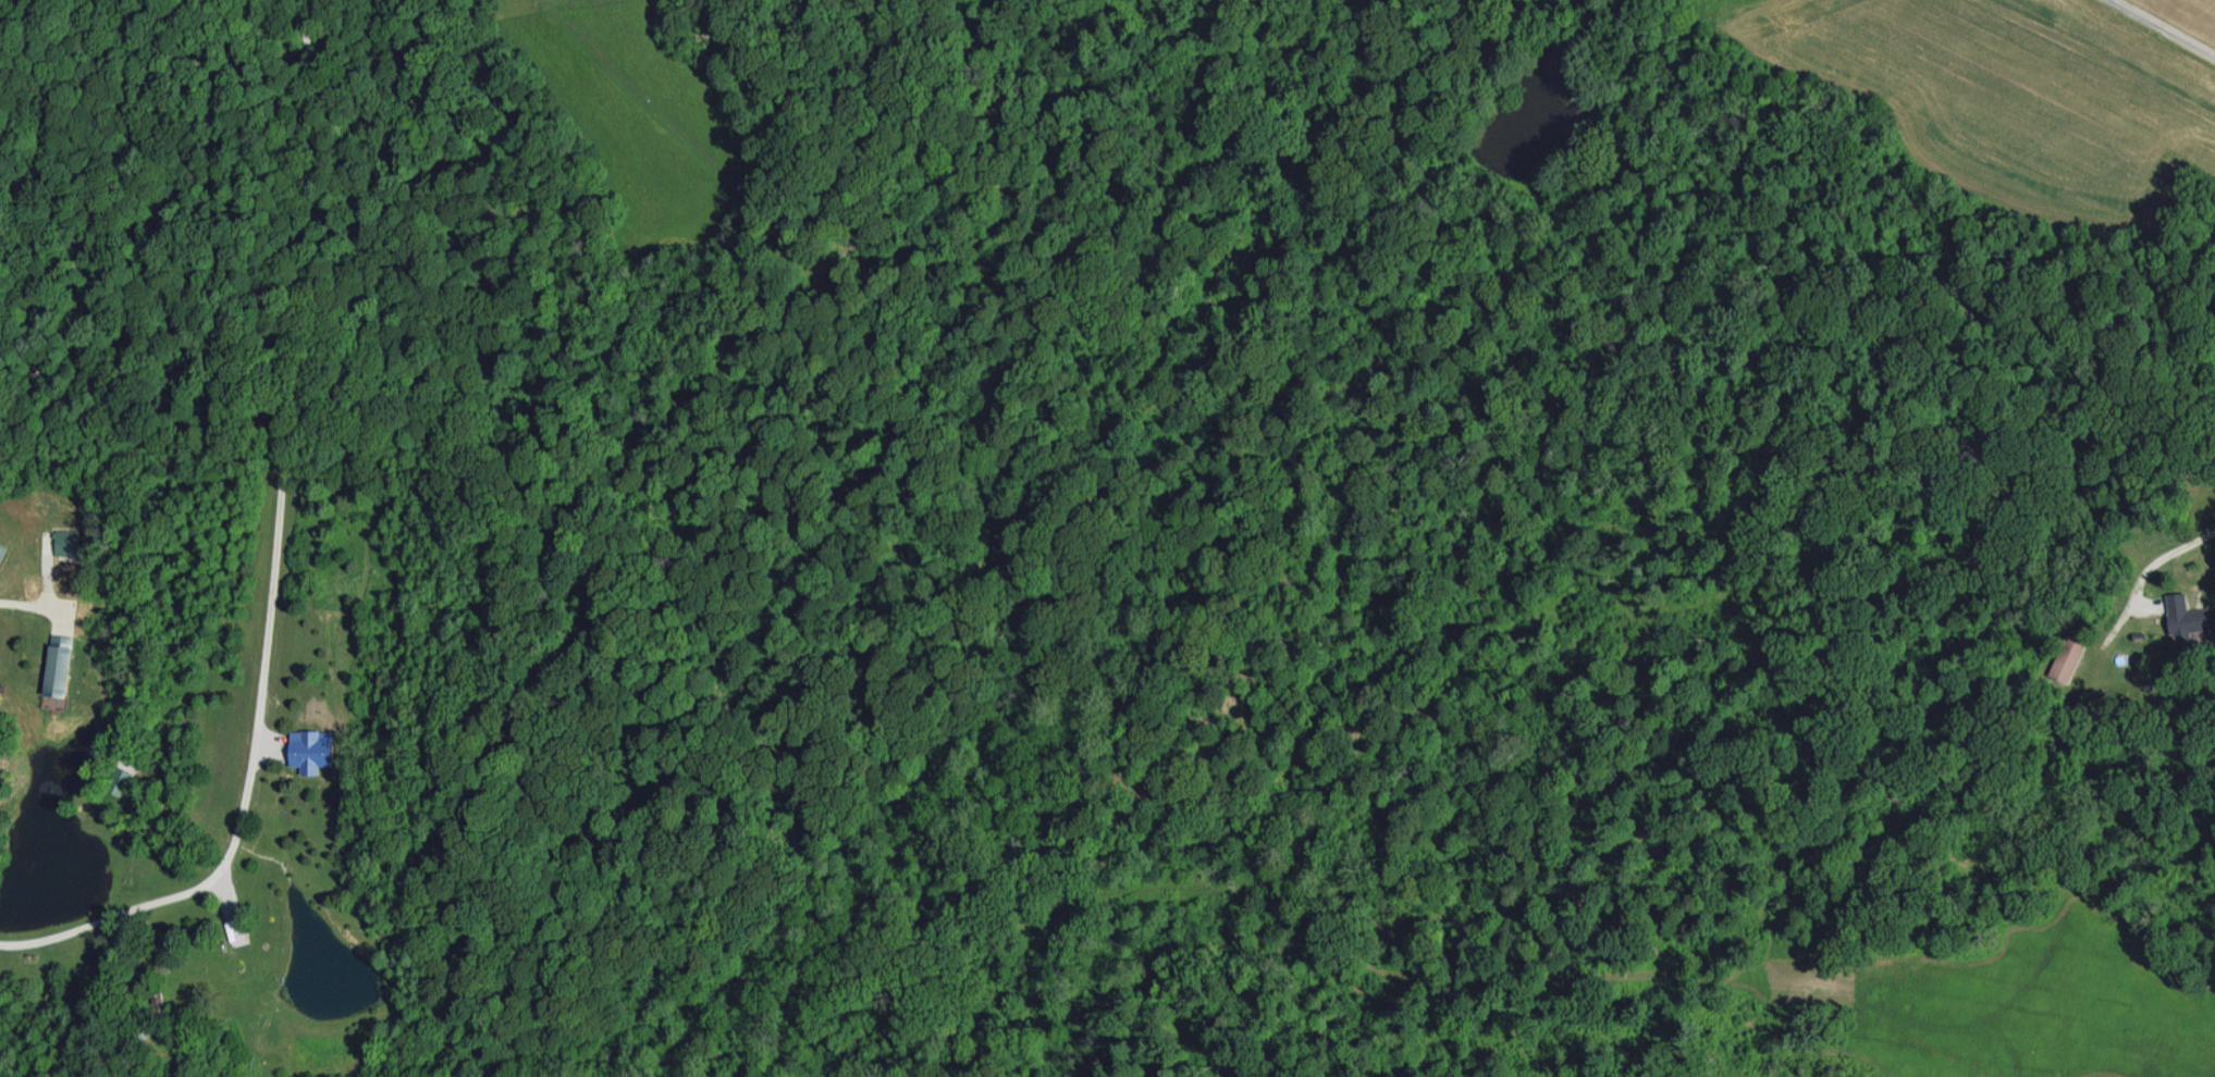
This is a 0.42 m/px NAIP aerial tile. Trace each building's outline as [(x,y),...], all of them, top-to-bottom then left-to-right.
[(56,555),(81,555),(81,529),(56,530),(56,555)] [(2214,629),(2214,622),(2213,606),(2188,609),(2186,591),(2167,593),(2171,634),(2214,629)] [(2069,684),(2088,643),(2068,633),(2049,674),(2069,684)] [(45,694),(67,695),(71,645),(49,644),(45,694)] [(302,774),(320,773),(320,765),(335,765),(334,729),(290,730),(291,766),(302,765),(302,774)] [(107,788),(123,796),(135,773),(120,764),(107,788)]
